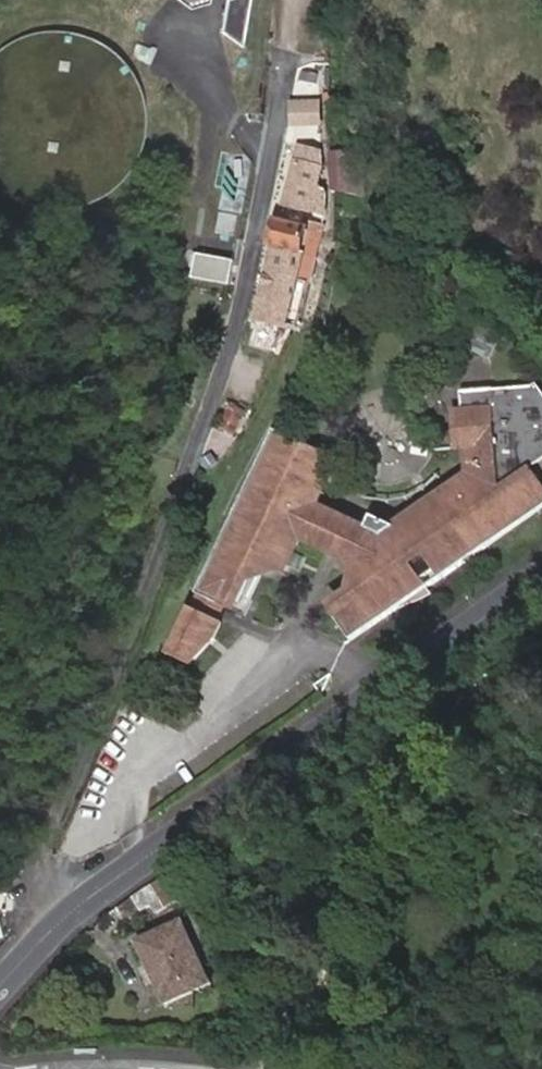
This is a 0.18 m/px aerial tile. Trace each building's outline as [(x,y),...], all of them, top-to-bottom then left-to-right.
[(245,0),(228,0),(222,32),(238,43),(245,0)] [(321,101),(291,101),(291,127),(321,127),(321,101)] [(297,144),(284,202),(309,208),(322,149),(297,144)] [(336,154),(337,176),(337,202),(366,202),(365,153),(336,154)] [(275,253),(314,263),(320,236),(308,233),(309,229),(279,221),(275,243),(278,244),(275,253)] [(228,288),(235,264),(199,253),(194,269),(191,277),(228,288)] [(310,281),(314,263),(275,253),(260,319),(271,322),(269,332),(278,333),(280,324),(288,325),(299,278),(310,281)] [(263,570),(280,577),(298,540),(344,561),(342,562),(359,589),(338,603),(337,604),(341,610),(333,615),(349,640),(426,587),(422,580),(433,572),(437,578),(541,508),(541,484),(535,474),(531,477),(527,470),(531,467),(541,461),(541,393),(536,384),(535,386),(463,393),(466,414),(459,415),(462,448),(466,449),(470,474),(393,527),(369,517),(362,530),(313,507),(335,459),(272,430),(169,656),(189,665),(216,642),(223,628),(220,627),(232,604),(236,606),(237,607),(242,598),(257,567),(263,570)] [(244,429),(247,409),(231,407),(229,428),(244,429)] [(531,477),(535,474),(531,467),(527,470),(531,477)] [(249,601),(263,570),(257,567),(242,598),(249,601)] [(182,897),(171,875),(153,881),(132,897),(139,911),(163,899),(166,905),(182,897)] [(207,982),(181,919),(137,939),(163,1002),(207,982)]
